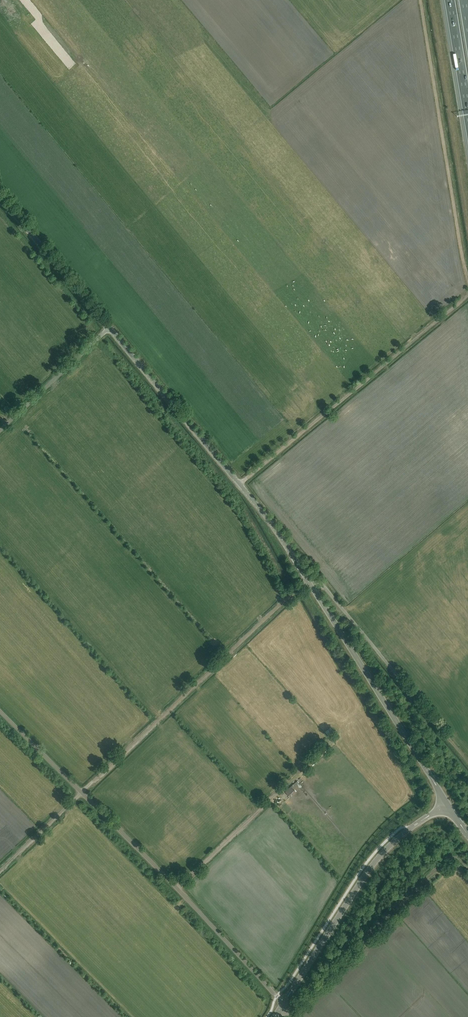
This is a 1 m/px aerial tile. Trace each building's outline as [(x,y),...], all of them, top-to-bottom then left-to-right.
[(277,803),(281,806),(285,801),(281,798),(277,803)]
